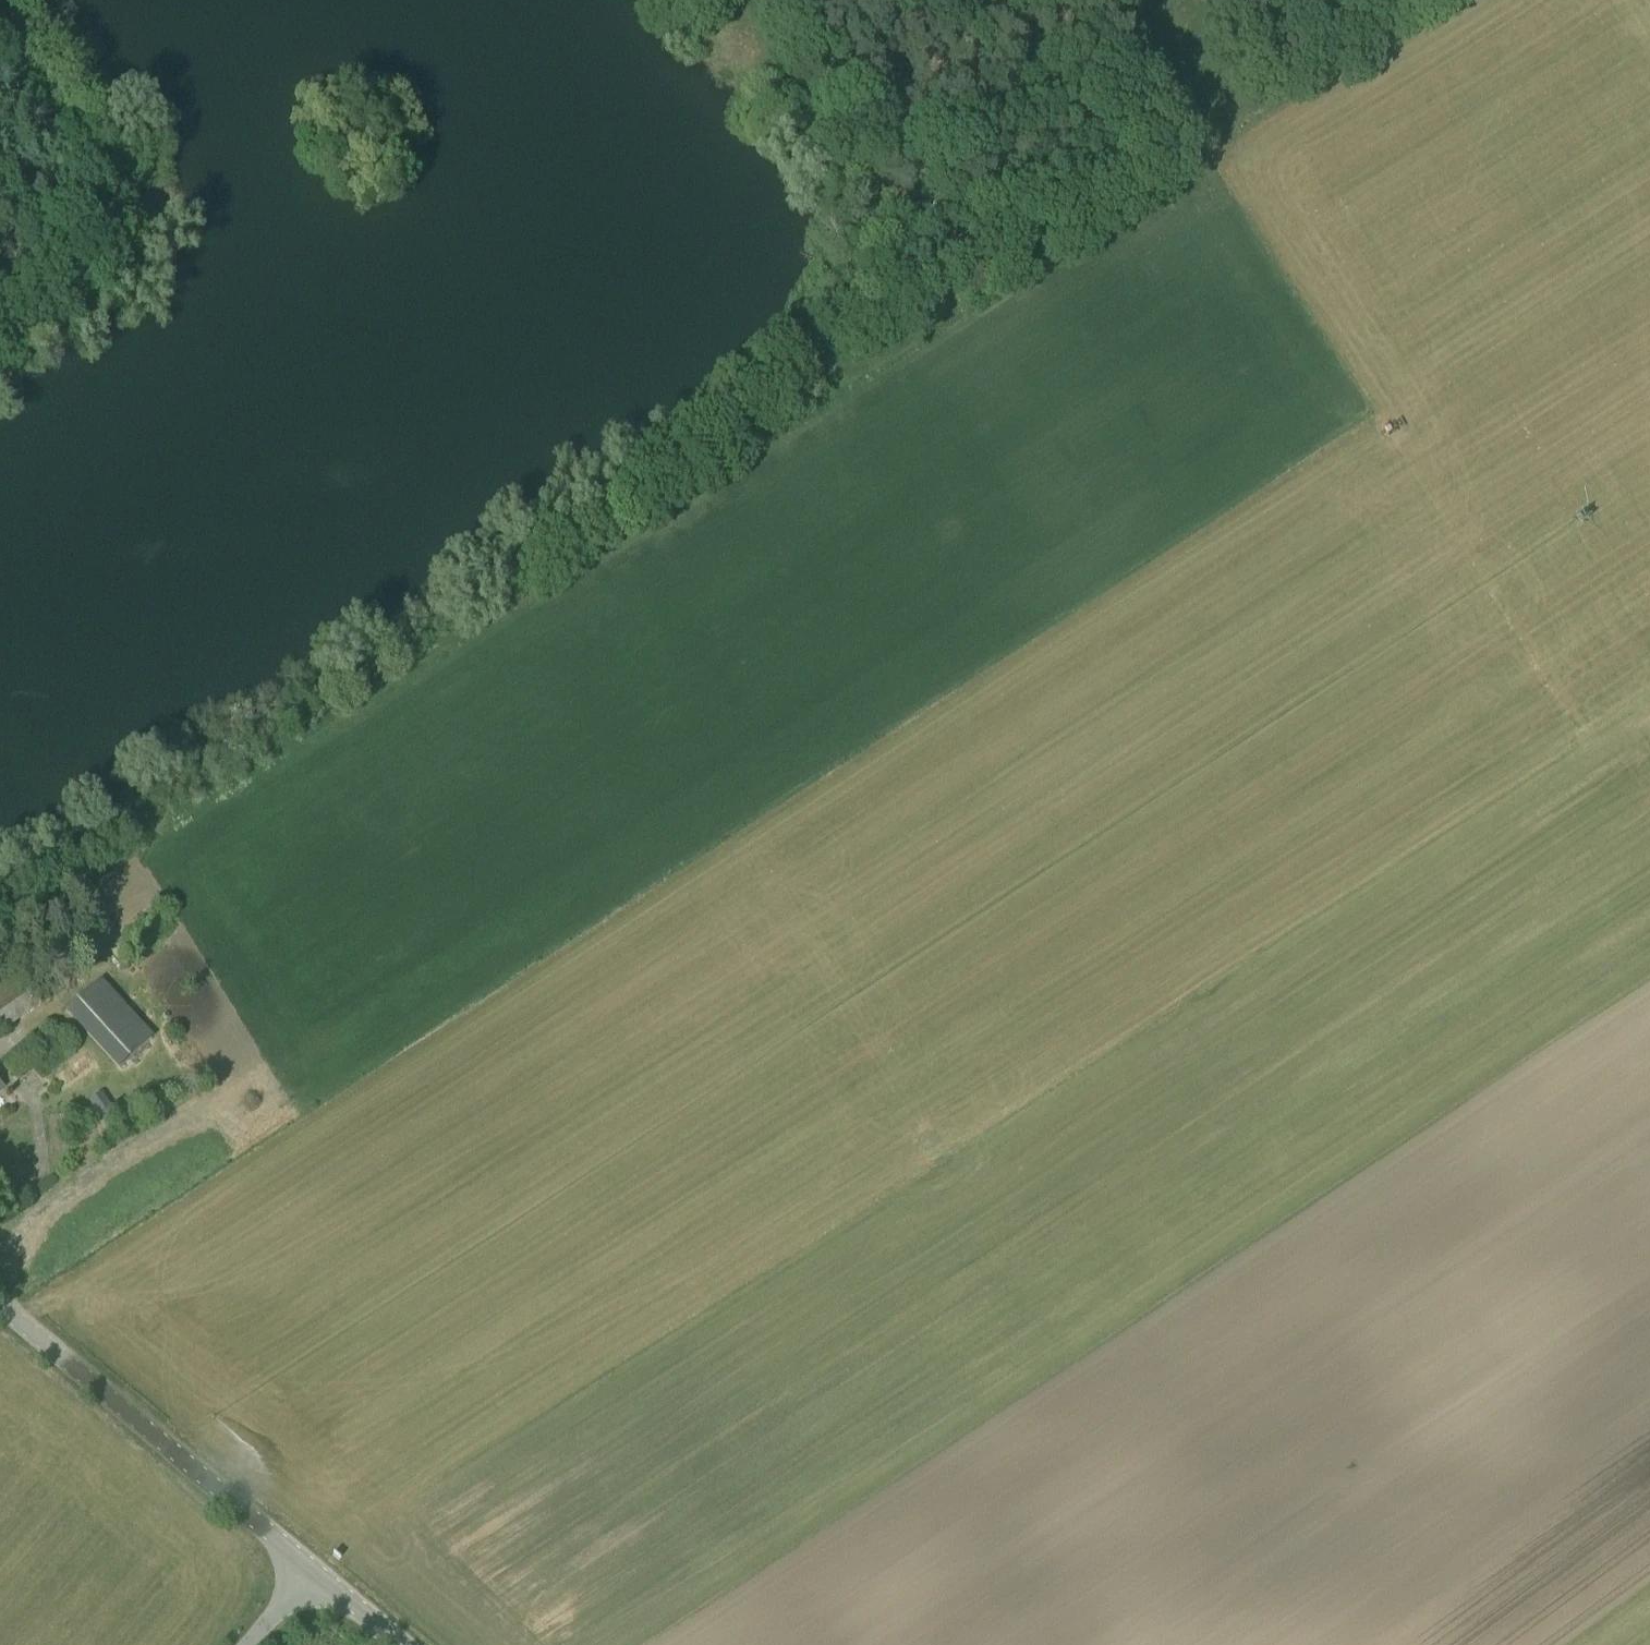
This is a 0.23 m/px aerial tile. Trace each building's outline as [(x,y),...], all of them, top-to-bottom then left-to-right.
[(119,1069),(154,1037),(101,979),(66,1012),(119,1069)] [(31,992),(5,1008),(15,1024),(41,1008),(31,992)] [(101,1118),(113,1109),(102,1094),(90,1103),(101,1118)]
